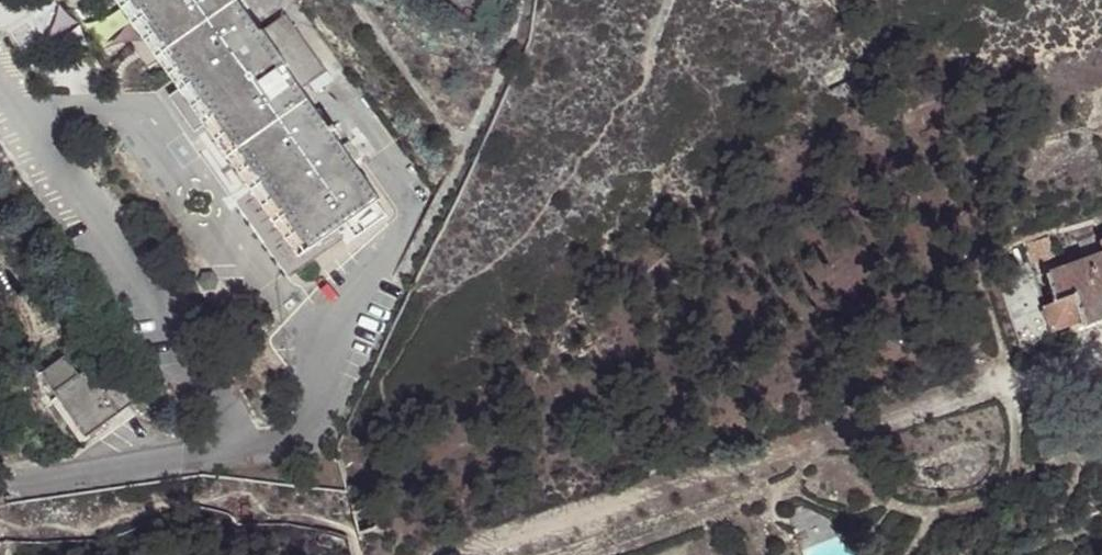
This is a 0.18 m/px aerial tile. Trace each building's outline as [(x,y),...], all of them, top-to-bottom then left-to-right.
[(376,200),(379,198),(335,136),(342,131),(335,125),(329,129),(301,89),(285,68),(290,65),(263,27),(260,30),(239,0),(118,0),(181,90),(188,85),(210,118),(203,123),(298,256),(336,229),(357,215),(370,206),(376,200)] [(285,68),(301,89),(325,71),(283,13),(263,27),(290,65),(285,68)] [(198,126),(203,123),(210,118),(188,85),(181,90),(176,94),(198,126)] [(386,214),(376,200),(370,206),(375,213),(362,222),(367,228),(386,214)] [(375,213),(370,206),(357,215),(362,222),(375,213)] [(346,244),(367,228),(362,222),(357,215),(336,229),(346,244)] [(370,232),(367,228),(346,244),(348,247),(370,232)] [(1028,238),(1034,259),(1060,251),(1052,230),(1028,238)] [(1051,267),(1058,293),(1046,299),(1056,325),(1088,316),(1091,325),(1101,321),(1101,250),(1051,267)] [(570,359),(585,351),(580,341),(567,339),(566,351),(570,359)] [(51,388),(75,370),(61,350),(36,367),(51,388)] [(83,433),(103,420),(131,400),(129,398),(135,394),(104,351),(75,370),(51,388),(56,396),(83,433)] [(107,425),(103,420),(83,433),(56,396),(51,399),(81,441),(107,425)] [(34,454),(49,452),(47,439),(33,441),(34,454)] [(316,547),(338,550),(338,540),(317,535),(316,547)]
